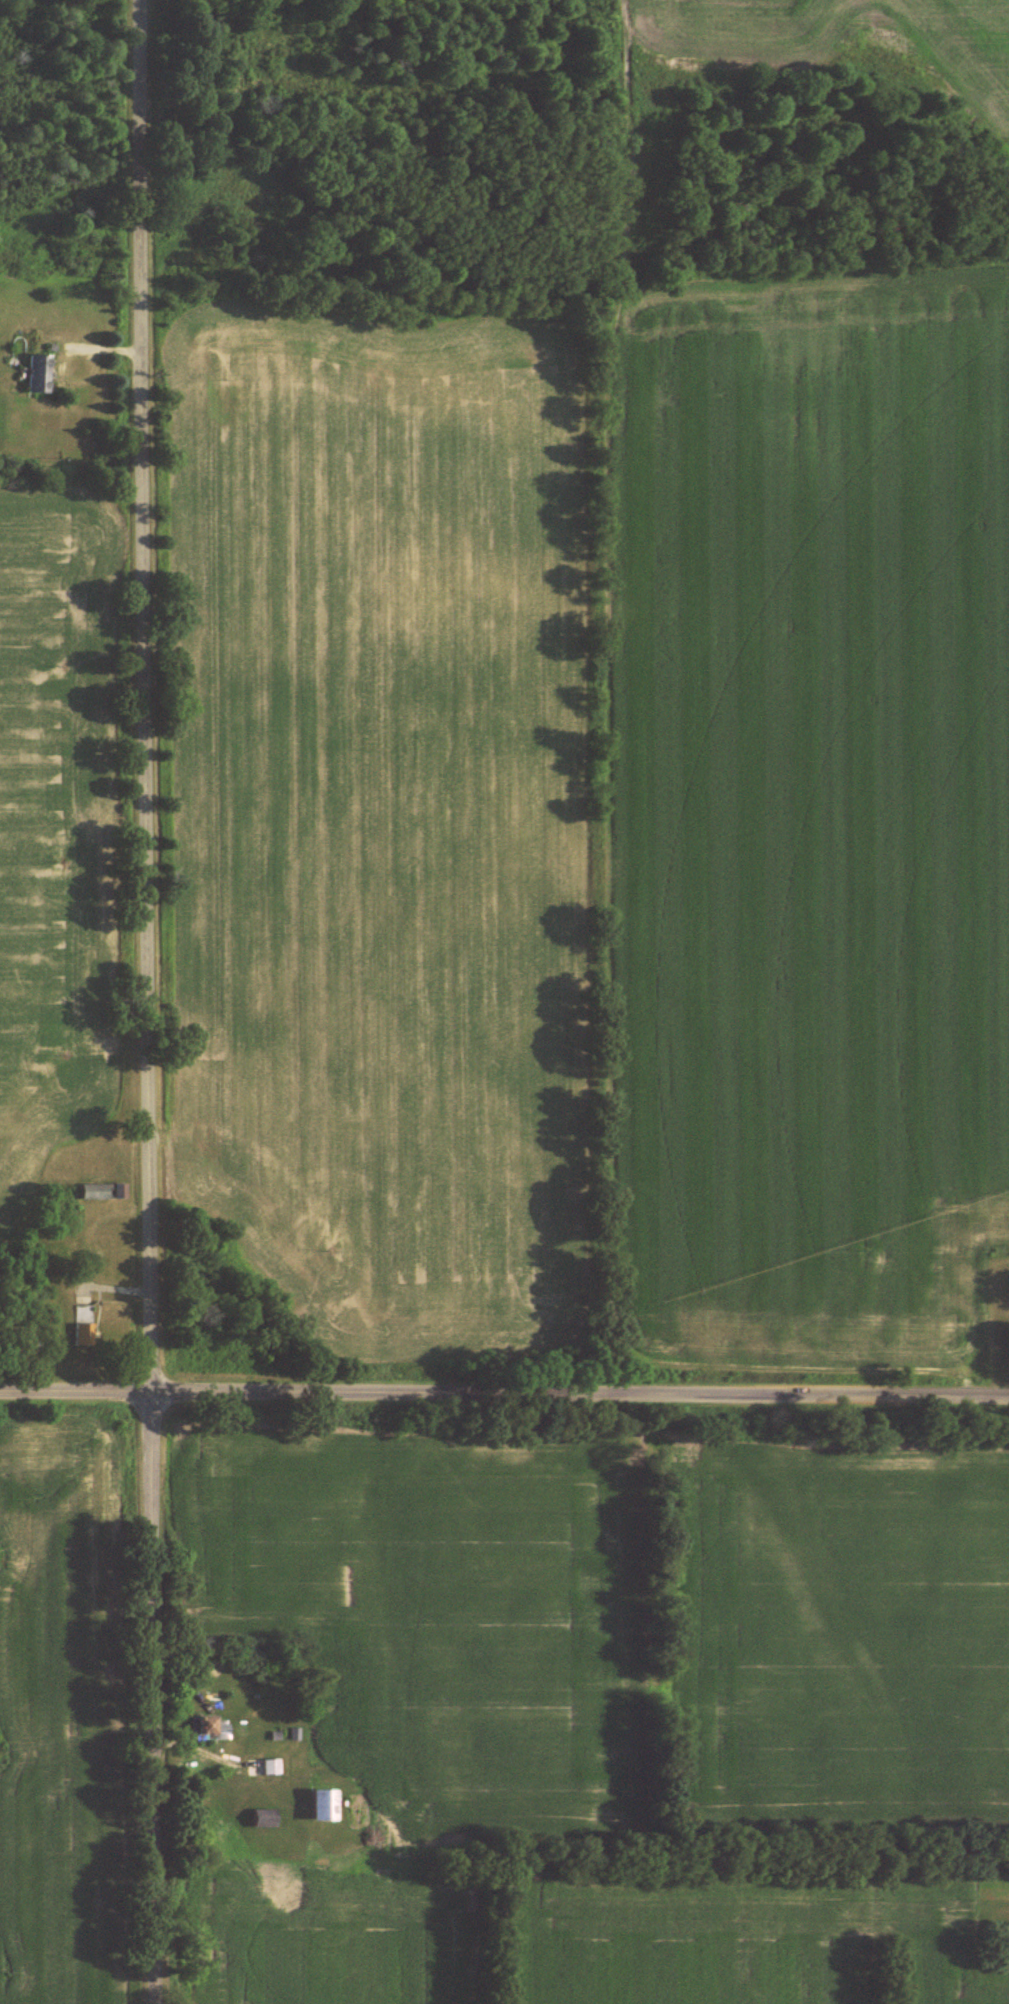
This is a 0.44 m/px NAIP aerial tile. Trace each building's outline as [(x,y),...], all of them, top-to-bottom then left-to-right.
[(29,394),(52,394),(52,356),(29,356),(29,394)] [(83,1199),(124,1199),(124,1184),(83,1184),(83,1199)] [(95,1346),(95,1305),(77,1305),(77,1346),(95,1346)] [(200,1715),(200,1739),(222,1739),(222,1715),(200,1715)] [(282,1774),(282,1759),(266,1759),(266,1774),(282,1774)] [(316,1820),(340,1820),(340,1789),(316,1789),(316,1820)] [(256,1810),(256,1827),(279,1827),(279,1810),(256,1810)]
